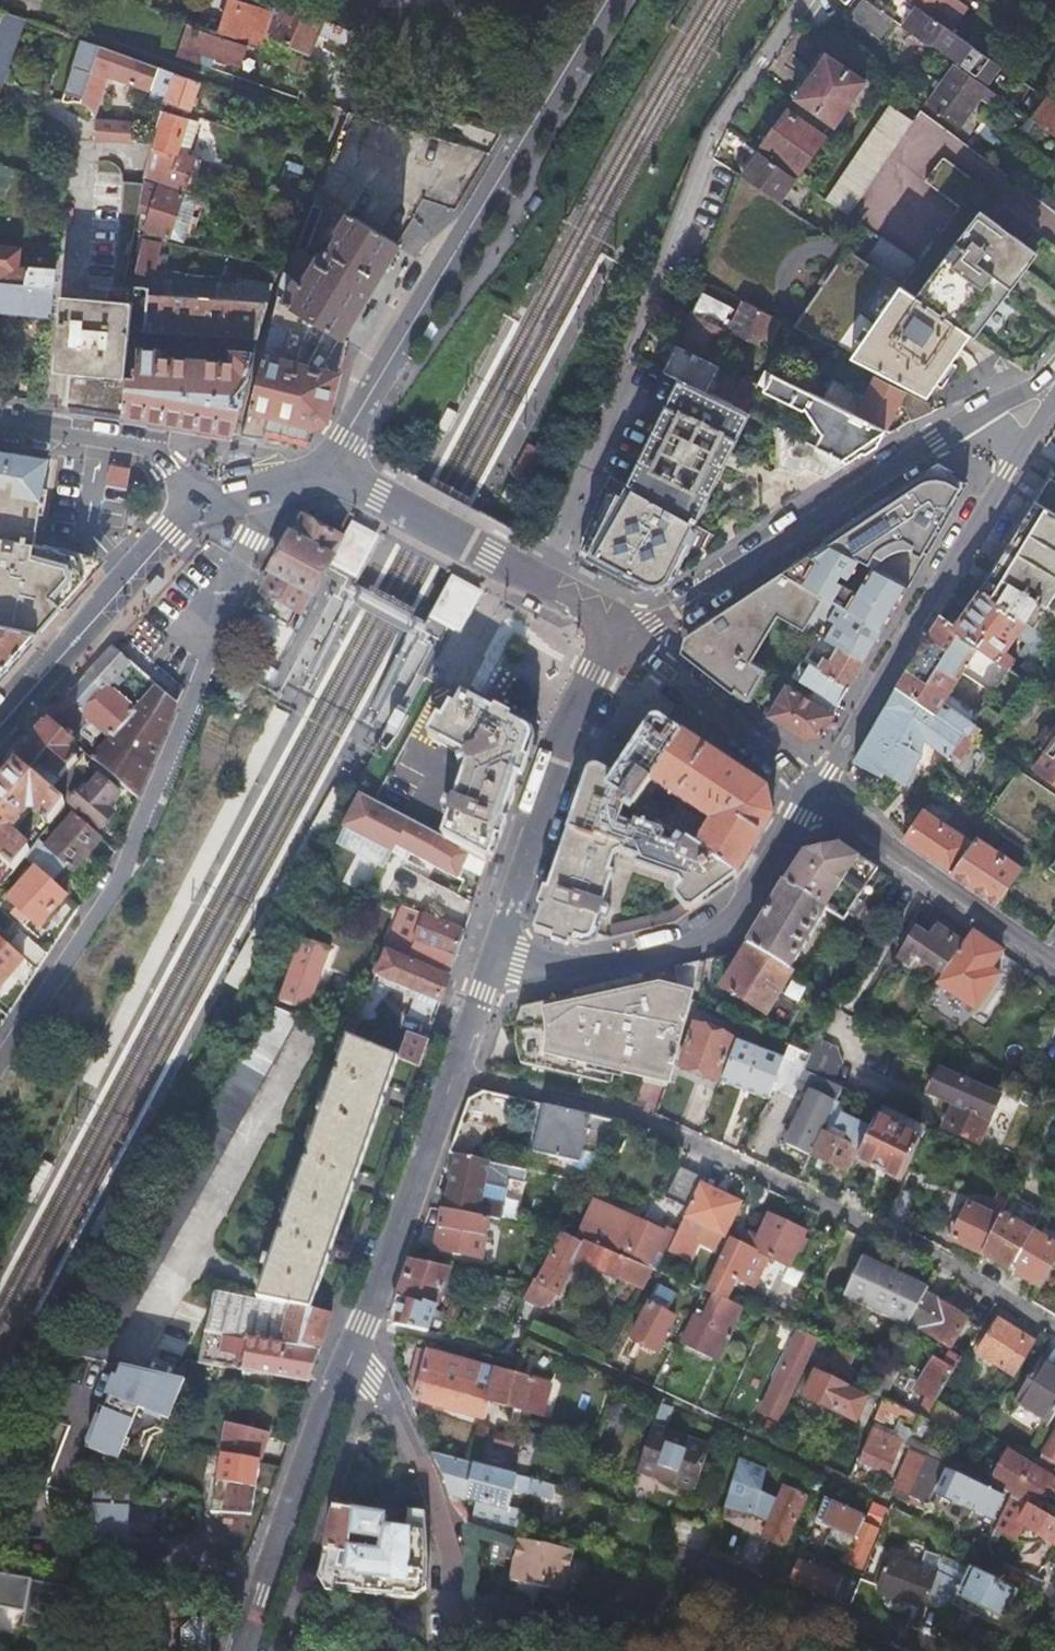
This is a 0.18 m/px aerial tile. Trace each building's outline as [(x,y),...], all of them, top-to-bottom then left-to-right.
[(173,9),(188,16),(196,0),(177,0),(173,9)] [(866,0),(852,19),(881,40),(895,22),(866,0)] [(986,86),(1001,66),(991,59),(981,52),(953,32),(930,16),(920,8),(913,3),(909,0),(896,0),(890,9),(910,23),(906,29),(916,36),(929,46),(931,43),(960,63),(958,66),(986,86)] [(913,3),(920,8),(930,16),(953,32),(969,9),(965,6),(970,0),(915,0),(913,3)] [(324,20),(289,4),(275,36),(290,43),(288,47),(308,55),(324,20)] [(21,20),(0,13),(0,83),(9,86),(20,52),(12,49),(21,20)] [(214,34),(190,26),(179,59),(202,67),(206,57),(240,69),(247,51),(212,39),(214,34)] [(152,93),(160,70),(84,43),(65,104),(82,105),(92,112),(97,118),(110,79),(152,93)] [(987,44),(981,52),(991,59),(997,51),(987,44)] [(826,58),(797,98),(840,129),(869,89),(826,58)] [(1000,96),(986,86),(958,66),(929,106),(959,128),(982,98),(993,106),(1000,96)] [(170,107),(179,77),(160,70),(152,93),(148,102),(150,103),(160,106),(169,109),(170,107)] [(189,114),(201,84),(179,77),(170,107),(189,114)] [(1048,101),(1038,94),(1024,113),(1054,135),(1054,107),(1048,101)] [(160,106),(150,103),(142,146),(151,149),(160,106)] [(888,106),(824,197),(849,213),(911,123),(888,106)] [(169,115),(157,149),(175,156),(187,122),(169,115)] [(792,117),(767,151),(803,177),(828,143),(792,117)] [(1003,134),(985,121),(978,129),(996,143),(1003,134)] [(137,127),(100,123),(99,141),(133,143),(136,144),(137,127)] [(717,158),(748,172),(759,149),(728,134),(717,158)] [(764,156),(746,179),(780,203),(798,180),(764,156)] [(925,185),(957,209),(964,200),(975,184),(942,160),(925,185)] [(154,166),(152,180),(165,182),(168,168),(154,166)] [(183,196),(145,186),(142,198),(142,200),(147,200),(144,215),(152,217),(147,232),(171,238),(175,224),(183,225),(187,213),(179,211),(183,196)] [(824,197),(823,198),(847,215),(849,213),(824,197)] [(975,335),(979,338),(1039,257),(964,200),(957,209),(959,210),(904,288),(975,335)] [(325,209),(313,204),(296,247),(307,254),(311,247),(325,209)] [(300,282),(286,274),(280,299),(341,339),(351,323),(369,293),(387,262),(398,245),(350,214),(338,232),(344,235),(328,260),(323,258),(302,289),(298,285),(300,282)] [(266,260),(282,265),(289,243),(274,237),(266,260)] [(883,239),(866,262),(873,267),(889,244),(883,239)] [(889,244),(873,267),(901,286),(917,264),(889,244)] [(141,248),(135,273),(149,276),(155,250),(141,248)] [(847,249),(793,330),(928,400),(975,335),(904,288),(901,286),(873,267),(866,262),(847,249)] [(27,287),(29,273),(17,271),(20,252),(0,250),(0,283),(27,287)] [(29,273),(27,287),(57,290),(58,273),(30,269),(29,273)] [(54,321),(57,290),(27,287),(0,283),(0,314),(54,321)] [(168,284),(167,297),(269,306),(274,288),(241,285),(241,290),(168,284)] [(167,297),(152,296),(149,330),(259,337),(269,306),(167,297)] [(677,346),(720,366),(736,335),(757,346),(760,340),(766,343),(769,339),(772,340),(781,324),(744,304),(730,332),(724,329),(730,318),(725,315),(728,310),(702,296),(677,346)] [(132,304),(76,299),(61,298),(54,372),(69,373),(66,408),(91,412),(121,417),(125,378),(130,332),(132,304)] [(280,299),(245,436),(256,438),(267,439),(274,415),(288,420),(312,427),(327,418),(338,377),(320,373),(341,339),(280,299)] [(664,372),(678,379),(707,394),(720,366),(677,346),(664,372)] [(137,379),(125,378),(121,417),(163,423),(171,425),(215,432),(235,435),(252,358),(232,355),(230,367),(165,360),(166,354),(140,351),(137,379)] [(766,371),(758,388),(767,393),(803,411),(807,408),(824,437),(817,450),(848,465),(882,442),(885,436),(888,430),(825,400),(766,371)] [(626,488),(656,504),(663,508),(696,526),(749,416),(745,414),(707,394),(678,379),(626,488)] [(916,420),(932,414),(925,404),(875,379),(866,396),(835,381),(825,400),(888,430),(900,406),(905,408),(913,422),(916,420)] [(817,450),(778,430),(779,470),(795,477),(805,471),(823,481),(848,465),(817,450)] [(40,631),(102,561),(30,545),(50,449),(0,441),(0,623),(40,631)] [(526,482),(543,451),(528,443),(512,474),(526,482)] [(127,467),(109,464),(106,482),(131,486),(134,468),(127,467)] [(943,464),(826,544),(861,564),(874,571),(907,589),(970,486),(943,464)] [(1025,622),(1035,629),(1054,596),(1054,473),(1053,471),(982,590),(1025,622)] [(696,526),(626,488),(592,559),(654,591),(668,585),(696,526)] [(311,599),(317,588),(327,569),(329,566),(330,563),(341,543),(343,538),(303,517),(290,541),(285,539),(282,546),(277,554),(266,575),(270,577),(263,591),(304,613),(311,599)] [(330,563),(329,566),(358,581),(381,538),(352,522),(347,531),(343,538),(341,543),(330,563)] [(826,544),(781,574),(824,599),(837,607),(882,633),(907,589),(874,571),(858,597),(839,585),(842,579),(855,587),(864,572),(858,569),(861,564),(826,544)] [(824,599),(781,574),(685,641),(683,657),(748,704),(765,674),(750,664),(779,617),(805,632),(824,599)] [(470,586),(453,576),(433,613),(430,619),(447,628),(454,632),(460,635),(483,593),(477,590),(470,586)] [(955,627),(981,646),(1008,667),(1010,667),(1018,656),(1006,648),(1025,622),(982,590),(955,627)] [(803,663),(793,678),(817,693),(838,706),(862,665),(882,633),(837,607),(828,622),(836,627),(826,642),(839,650),(830,665),(824,662),(817,672),(803,663)] [(940,615),(898,686),(964,731),(978,712),(950,692),(981,646),(955,627),(940,615)] [(40,631),(0,623),(0,676),(40,631)] [(84,718),(93,725),(85,735),(84,741),(88,746),(90,746),(94,746),(96,745),(105,736),(111,741),(93,762),(138,798),(182,688),(152,664),(118,637),(91,669),(79,683),(45,722),(66,740),(84,718)] [(273,678),(277,671),(261,662),(254,677),(269,685),(273,678)] [(1016,702),(1031,683),(1010,667),(1008,667),(1009,672),(989,698),(1009,712),(1016,702)] [(898,686),(855,758),(876,772),(881,776),(884,771),(903,785),(919,757),(924,737),(947,753),(951,746),(961,753),(973,737),(964,731),(898,686)] [(788,689),(770,716),(805,739),(819,738),(833,718),(831,716),(838,706),(817,693),(811,702),(788,689)] [(464,771),(440,837),(487,863),(527,746),(528,742),(528,738),(526,736),(524,734),(460,699),(453,711),(449,709),(440,724),(434,721),(425,738),(460,758),(464,771)] [(400,714),(393,710),(385,725),(392,729),(399,733),(408,718),(400,714)] [(9,762),(14,766),(50,796),(77,763),(66,754),(74,746),(66,740),(45,722),(9,762)] [(1054,723),(1035,748),(1043,753),(1035,765),(1054,780),(1054,724),(1054,723)] [(632,807),(647,785),(678,737),(661,725),(645,726),(611,781),(598,773),(595,771),(592,771),(588,772),(585,773),(583,776),(531,932),(571,947),(572,942),(581,946),(584,946),(587,944),(590,941),(591,938),(611,878),(607,877),(613,857),(632,863),(631,869),(679,884),(679,891),(676,892),(673,894),(672,897),(672,900),(672,903),(674,905),(677,907),(664,915),(608,929),(610,942),(673,926),(734,879),(735,876),(693,850),(695,848),(683,840),(677,850),(659,845),(661,839),(659,836),(655,833),(631,826),(628,826),(626,828),(624,831),(623,834),(614,832),(622,805),(630,810),(632,807)] [(678,737),(647,785),(708,826),(695,848),(693,850),(735,876),(769,821),(763,794),(726,769),(678,737)] [(0,781),(0,865),(15,879),(25,865),(34,853),(20,840),(14,842),(12,833),(22,830),(32,818),(37,816),(53,829),(65,813),(67,811),(50,796),(14,766),(0,781)] [(85,820),(102,833),(116,817),(109,812),(117,803),(122,797),(96,776),(69,807),(85,820)] [(440,837),(371,801),(355,793),(337,827),(340,828),(389,855),(393,847),(476,892),(487,863),(440,837)] [(123,809),(117,803),(109,812),(116,817),(123,809)] [(919,811),(903,835),(927,852),(946,866),(953,871),(972,843),(962,836),(943,823),(945,820),(923,805),(919,811)] [(986,822),(977,816),(962,836),(972,843),(978,835),(986,822)] [(80,826),(74,820),(50,849),(59,856),(68,863),(77,871),(101,843),(96,839),(80,826)] [(80,826),(96,839),(102,833),(85,820),(80,826)] [(972,843),(953,871),(985,893),(997,902),(1022,866),(978,835),(972,843)] [(800,856),(780,887),(822,913),(833,920),(841,926),(874,872),(855,861),(834,848),(800,856)] [(34,853),(25,865),(36,873),(45,862),(34,853)] [(63,868),(68,863),(59,856),(54,861),(63,868)] [(41,932),(68,900),(36,874),(9,906),(21,916),(31,924),(41,932)] [(745,946),(787,972),(788,971),(822,913),(780,887),(745,946)] [(463,932),(402,907),(372,975),(422,997),(435,1003),(438,1004),(463,932)] [(25,931),(31,924),(21,916),(15,923),(25,931)] [(951,961),(962,946),(935,928),(926,941),(912,932),(894,959),(908,969),(917,957),(943,975),(951,961)] [(943,975),(935,987),(973,1012),(997,977),(988,970),(1000,952),(971,933),(962,946),(951,961),(943,975)] [(22,936),(9,951),(37,975),(48,959),(22,936)] [(306,940),(280,1002),(309,1015),(335,952),(306,940)] [(9,977),(26,992),(37,975),(9,951),(0,943),(0,987),(9,977)] [(740,955),(709,962),(704,997),(711,1001),(716,994),(762,1021),(788,977),(785,975),(787,972),(745,946),(740,955)] [(672,970),(673,976),(675,991),(691,989),(697,964),(672,970)] [(568,995),(518,1004),(515,1015),(512,1022),(511,1030),(512,1038),(513,1046),(519,1063),(616,1086),(619,1073),(667,1077),(671,1077),(691,989),(675,991),(673,976),(568,995)] [(432,1009),(435,1003),(422,997),(420,1003),(432,1009)] [(296,1018),(263,1005),(78,1360),(113,1368),(296,1018)] [(694,1030),(680,1069),(716,1083),(730,1044),(694,1030)] [(405,1033),(395,1060),(416,1068),(426,1040),(405,1033)] [(395,1060),(345,1039),(256,1302),(311,1312),(395,1060)] [(734,1044),(719,1084),(767,1101),(771,1090),(782,1062),(734,1044)] [(785,1053),(767,1101),(786,1108),(790,1099),(791,1098),(800,1073),(806,1062),(785,1053)] [(809,1057),(806,1062),(800,1073),(816,1080),(823,1064),(809,1057)] [(800,1073),(791,1098),(790,1099),(802,1105),(784,1144),(806,1154),(824,1115),(828,1116),(834,1102),(840,1090),(816,1080),(800,1073)] [(466,1102),(448,1154),(455,1156),(481,1161),(497,1115),(503,1117),(509,1098),(483,1091),(466,1102)] [(954,1097),(942,1128),(978,1144),(990,1113),(954,1097)] [(828,1116),(819,1136),(821,1137),(812,1157),(838,1168),(844,1171),(854,1150),(840,1144),(846,1132),(836,1127),(845,1107),(834,1102),(828,1116)] [(580,1152),(598,1156),(614,1123),(543,1106),(532,1152),(577,1163),(580,1152)] [(876,1117),(856,1162),(900,1181),(916,1146),(894,1136),(889,1123),(876,1117)] [(446,1212),(477,1218),(488,1163),(481,1161),(455,1156),(446,1197),(449,1198),(446,1212)] [(699,1187),(702,1181),(680,1171),(668,1198),(690,1208),(699,1187)] [(690,1208),(678,1236),(669,1256),(682,1262),(698,1228),(725,1240),(740,1206),(724,1198),(727,1193),(716,1188),(713,1194),(699,1187),(690,1208)] [(968,1250),(982,1256),(999,1222),(988,1217),(992,1208),(978,1201),(974,1211),(968,1208),(952,1242),(968,1250)] [(594,1205),(576,1241),(585,1245),(587,1242),(614,1255),(653,1273),(660,1276),(666,1262),(669,1256),(678,1236),(667,1231),(664,1237),(594,1205)] [(446,1212),(443,1211),(435,1253),(483,1261),(491,1220),(477,1218),(446,1212)] [(729,1241),(707,1288),(719,1293),(733,1301),(742,1280),(753,1284),(766,1259),(788,1269),(804,1234),(768,1218),(752,1252),(729,1241)] [(1030,1235),(1000,1219),(999,1222),(982,1256),(1011,1272),(1030,1235)] [(1011,1272),(1040,1288),(1050,1270),(1053,1264),(1054,1260),(1054,1249),(1030,1235),(1011,1272)] [(577,1266),(641,1295),(653,1273),(614,1255),(587,1242),(585,1245),(576,1241),(567,1237),(538,1293),(548,1298),(551,1292),(561,1296),(577,1266)] [(964,1258),(978,1265),(982,1256),(968,1250),(964,1258)] [(392,1319),(393,1327),(429,1333),(452,1269),(412,1261),(392,1319)] [(923,1299),(925,1294),(858,1262),(838,1303),(907,1336),(909,1330),(923,1299)] [(733,1301),(719,1293),(706,1319),(698,1315),(683,1347),(726,1369),(755,1311),(733,1301)] [(212,1295),(197,1363),(237,1370),(309,1383),(332,1315),(311,1312),(256,1302),(212,1295)] [(666,1316),(670,1307),(654,1299),(633,1340),(658,1353),(674,1321),(666,1316)] [(947,1305),(944,1310),(923,1299),(909,1330),(953,1352),(969,1317),(947,1305)] [(977,1359),(1016,1381),(1036,1345),(996,1323),(977,1359)] [(819,1343),(802,1334),(760,1417),(778,1426),(819,1343)] [(427,1352),(415,1402),(480,1418),(484,1401),(546,1418),(555,1386),(515,1376),(427,1352)] [(851,1398),(854,1390),(849,1388),(854,1379),(848,1376),(853,1366),(837,1357),(831,1367),(824,1363),(805,1402),(836,1418),(847,1396),(851,1398)] [(1052,1426),(1054,1420),(1054,1368),(1043,1361),(1018,1407),(1052,1426)] [(934,1405),(923,1423),(931,1428),(931,1426),(940,1409),(962,1368),(951,1363),(947,1370),(938,1366),(920,1397),(934,1405)] [(891,1370),(888,1376),(878,1397),(888,1403),(902,1376),(891,1370)] [(194,1385),(127,1371),(108,1411),(101,1408),(82,1448),(115,1463),(112,1468),(133,1478),(153,1437),(170,1436),(175,1425),(194,1385)] [(851,1398),(840,1421),(855,1428),(869,1398),(854,1390),(851,1398)] [(923,1423),(888,1403),(877,1425),(888,1430),(892,1422),(902,1427),(896,1439),(878,1430),(859,1468),(888,1483),(902,1454),(907,1456),(923,1423)] [(940,1409),(931,1426),(941,1431),(955,1439),(964,1423),(940,1409)] [(259,1432),(227,1426),(221,1456),(247,1462),(250,1462),(252,1447),(259,1432)] [(931,1426),(931,1428),(924,1441),(933,1446),(941,1431),(931,1426)] [(1040,1468),(1054,1477),(1054,1431),(1047,1444),(1051,1447),(1040,1468)] [(708,1453),(651,1435),(636,1479),(693,1498),(708,1453)] [(933,1446),(929,1453),(947,1463),(951,1456),(933,1446)] [(221,1456),(209,1514),(219,1515),(236,1516),(247,1462),(221,1456)] [(556,1504),(559,1491),(433,1457),(445,1483),(449,1498),(477,1506),(471,1531),(519,1543),(526,1517),(511,1512),(516,1493),(556,1504)] [(911,1459),(891,1501),(924,1516),(940,1484),(933,1481),(938,1472),(911,1459)] [(1054,1507),(1054,1485),(1033,1473),(1024,1489),(1027,1490),(1024,1496),(1029,1498),(1027,1502),(1040,1509),(1045,1501),(1054,1507)] [(944,1481),(935,1502),(991,1530),(1000,1508),(964,1490),(967,1485),(959,1481),(957,1487),(944,1481)] [(127,1546),(129,1491),(94,1489),(90,1543),(127,1546)] [(781,1564),(786,1550),(781,1548),(801,1498),(781,1491),(762,1543),(767,1544),(762,1557),(781,1564)] [(822,1498),(821,1501),(813,1520),(843,1532),(837,1549),(848,1553),(843,1563),(863,1572),(880,1529),(861,1520),(863,1517),(840,1506),(822,1498)] [(386,1526),(386,1513),(333,1509),(318,1577),(326,1594),(415,1599),(428,1589),(429,1566),(425,1514),(424,1508),(409,1508),(408,1527),(386,1526)] [(1018,1528),(1054,1549),(1054,1524),(1028,1509),(1018,1528)] [(471,1556),(471,1577),(563,1598),(574,1556),(519,1543),(513,1566),(471,1556)] [(927,1559),(923,1573),(905,1568),(908,1559),(892,1555),(878,1598),(928,1613),(930,1608),(938,1575),(941,1564),(927,1559)] [(762,1557),(756,1574),(771,1579),(775,1580),(781,1564),(762,1557)] [(802,1565),(793,1587),(795,1588),(833,1600),(840,1580),(802,1565)] [(860,1589),(865,1576),(854,1572),(846,1591),(858,1596),(860,1589)] [(938,1575),(930,1608),(946,1616),(951,1607),(1003,1632),(1006,1623),(1020,1595),(1017,1594),(981,1577),(971,1572),(963,1588),(938,1575)] [(24,1612),(21,1626),(40,1629),(43,1616),(76,1623),(83,1591),(0,1575),(0,1608),(24,1612)] [(212,1621),(194,1618),(182,1631),(181,1649),(203,1650),(210,1650),(212,1621)]
